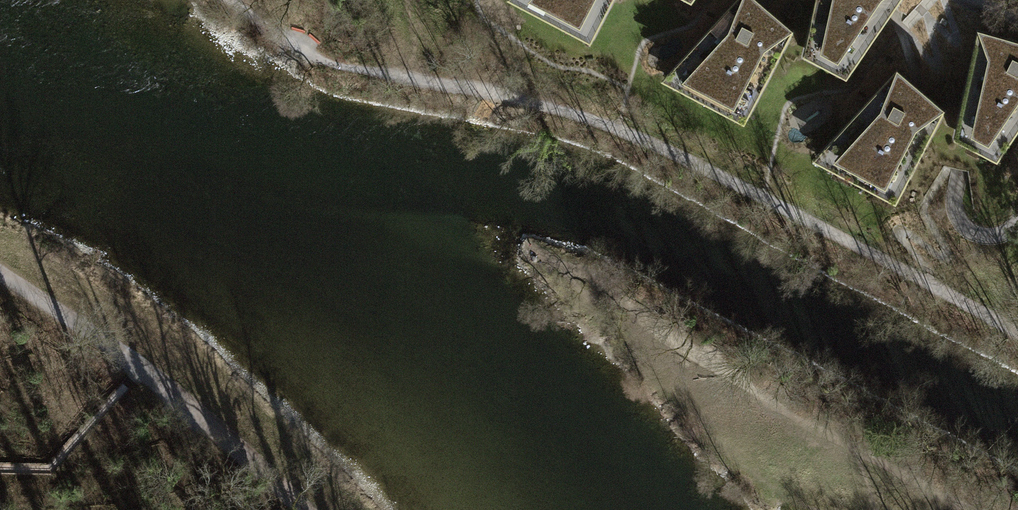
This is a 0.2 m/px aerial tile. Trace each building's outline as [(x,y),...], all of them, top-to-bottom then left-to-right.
[(503,0),(585,44),(608,0),(503,0)] [(656,80),(739,124),(788,31),(751,0),(732,0),(656,80)] [(799,56),(842,80),(896,0),(810,0),(799,56)] [(972,30),(949,137),(992,161),(1017,124),(1017,44),(972,30)] [(892,71),(808,161),(891,204),(940,111),(892,71)]
